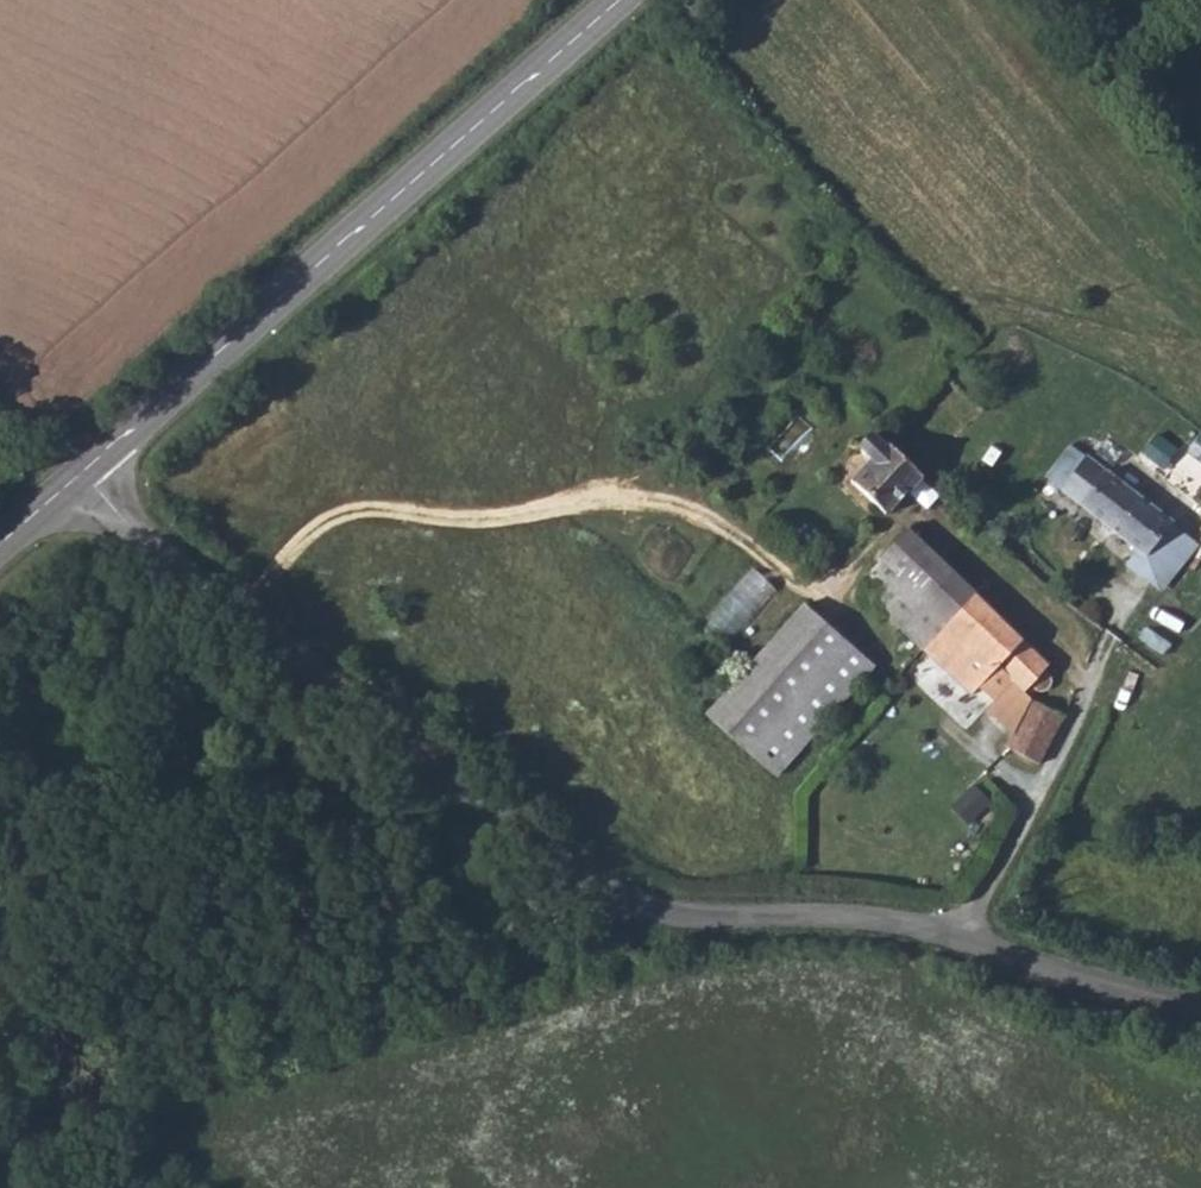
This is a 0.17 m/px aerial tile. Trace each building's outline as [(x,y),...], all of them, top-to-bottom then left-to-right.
[(1168,466),(1181,445),(1158,430),(1144,452),(1168,466)] [(1200,457),(1200,431),(1189,449),(1200,457)] [(882,441),(881,439),(878,445),(873,438),(863,438),(857,443),(857,451),(866,461),(850,480),(883,509),(918,472),(882,441)] [(1157,489),(1143,477),(1130,493),(1084,452),(1056,482),(1141,551),(1167,522),(1145,501),(1157,489)] [(881,550),(876,558),(878,562),(866,576),(881,590),(869,602),(922,652),(975,597),(949,573),(902,529),(881,550)] [(758,567),(703,618),(723,640),(778,589),(758,567)] [(991,613),(975,597),(922,652),(946,674),(954,667),(946,660),(991,613)] [(870,661),(806,598),(703,712),(769,773),(870,661)] [(946,660),(954,667),(946,674),(969,696),(976,688),(991,702),(1011,681),(1022,692),(1028,685),(1030,687),(1030,688),(1033,690),(1034,691),(1038,692),(1041,692),(1044,690),(1046,689),(1046,688),(1048,686),(1048,685),(1048,684),(1049,683),(1049,680),(1048,679),(1048,678),(1048,677),(1046,675),(1044,672),(1041,671),(1045,666),(991,613),(946,660)] [(1026,701),(1001,746),(1034,765),(1058,718),(1026,701)] [(976,781),(954,803),(971,821),(994,799),(976,781)]
